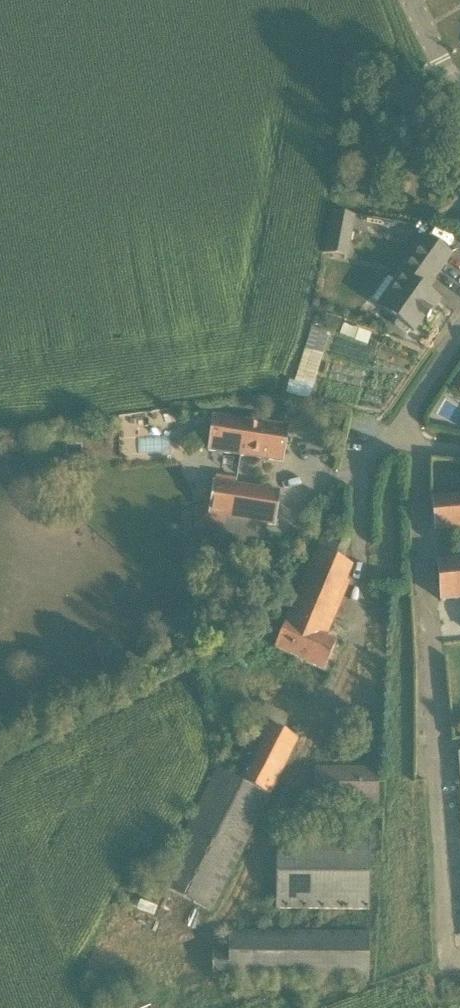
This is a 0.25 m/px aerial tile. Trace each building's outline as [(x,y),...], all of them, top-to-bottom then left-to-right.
[(406,88),(397,94),(406,109),(415,103),(406,88)] [(445,167),(455,176),(459,171),(459,153),(458,151),(445,167)] [(356,217),(329,212),(321,255),(348,260),(356,217)] [(395,326),(407,334),(410,330),(413,332),(423,319),(426,322),(432,314),(431,314),(439,301),(424,290),(428,284),(429,285),(451,255),(425,237),(399,274),(400,275),(395,282),(401,286),(383,311),(398,321),(395,326)] [(344,326),(340,336),(354,341),(357,332),(344,326)] [(293,382),(290,394),(301,396),(304,385),(293,382)] [(214,415),(208,451),(283,463),(288,427),(214,415)] [(213,482),(209,507),(196,505),(194,515),(197,515),(195,527),(264,539),(267,525),(275,527),(281,493),(213,482)] [(434,533),(459,531),(459,496),(431,499),(434,533)] [(328,526),(274,651),(324,672),(336,643),(325,639),(348,584),(345,582),(351,566),(340,562),(352,536),(328,526)] [(436,563),(440,601),(440,602),(459,600),(459,561),(436,563)] [(280,727),(286,715),(265,704),(258,717),(280,727)] [(210,912),(298,740),(247,714),(159,886),(210,912)] [(378,802),(379,770),(315,769),(314,802),(378,802)] [(276,910),(368,910),(369,838),(276,838),(276,910)] [(369,980),(369,934),(228,934),(228,951),(212,951),(212,979),(369,980)]
